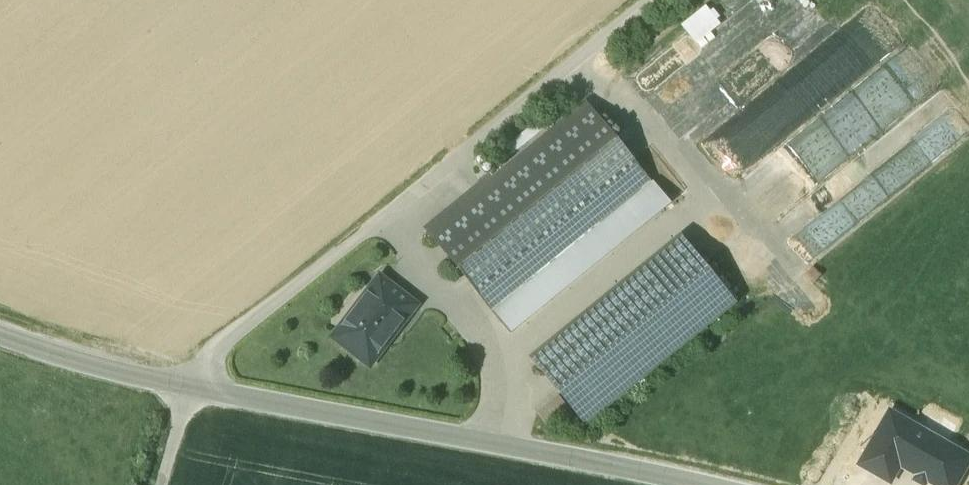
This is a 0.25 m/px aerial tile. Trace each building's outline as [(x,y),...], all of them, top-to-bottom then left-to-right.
[(655,74),(671,93),(697,73),(681,53),(655,74)] [(907,181),(968,135),(968,128),(943,93),(878,141),(907,181)] [(585,104),(492,179),(489,176),(425,229),(490,308),(647,181),(585,104)] [(789,163),(796,185),(803,183),(806,193),(819,189),(815,175),(823,172),(817,154),(789,163)] [(680,238),(531,359),(584,424),(733,303),(680,238)] [(379,278),(338,331),(340,343),(363,361),(375,359),(416,306),(379,278)] [(858,463),(888,480),(900,460),(918,470),(915,475),(926,481),(929,476),(945,484),(954,484),(968,459),(968,454),(889,409),(858,463)]
